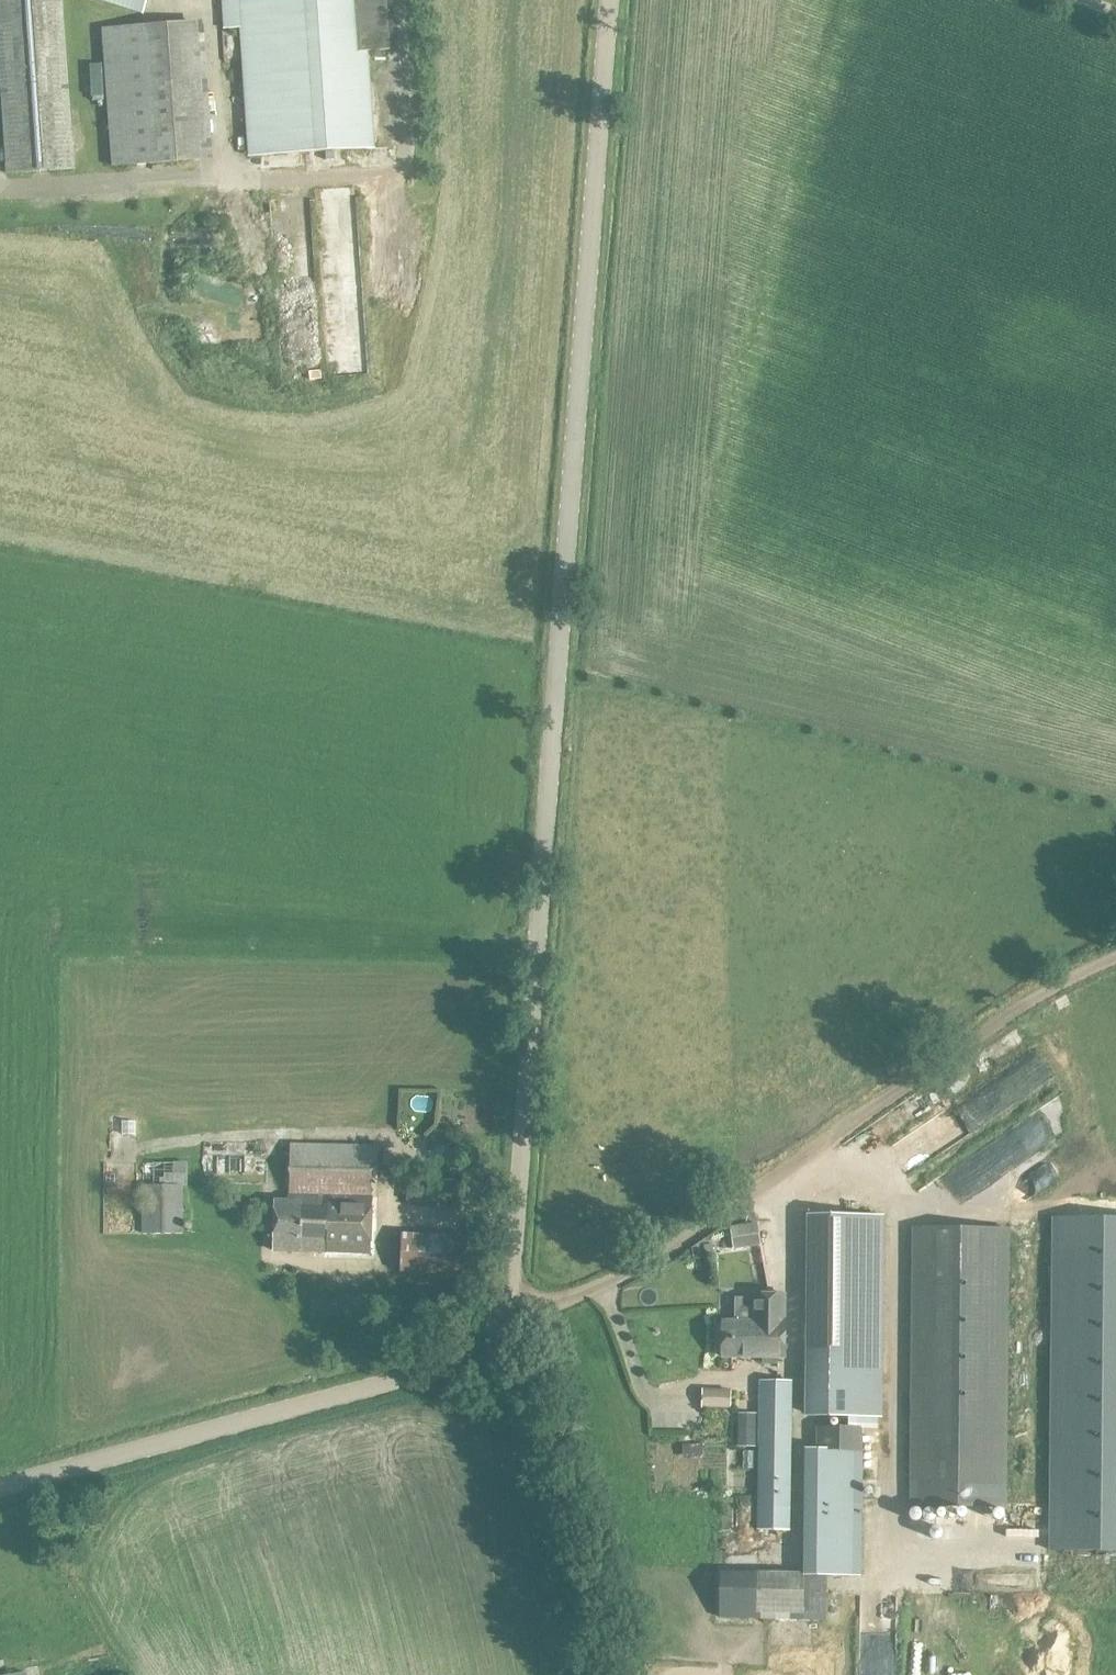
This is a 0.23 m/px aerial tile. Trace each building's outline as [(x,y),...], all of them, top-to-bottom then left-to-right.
[(7,175),(76,170),(63,0),(0,0),(0,74),(7,175)] [(142,12),(146,0),(103,0),(142,12)] [(390,50),(387,0),(229,0),(222,0),(224,30),(240,29),(249,157),(375,148),(369,51),(390,50)] [(205,22),(102,29),(112,167),(214,160),(205,22)] [(85,24),(86,53),(98,53),(97,24),(85,24)] [(990,1179),(1060,1139),(1034,1095),(1070,1075),(1054,1048),(998,1080),(1000,1082),(944,1114),(960,1142),(967,1138),(990,1179)] [(379,1147),(291,1145),(289,1202),(373,1204),(374,1166),(379,1166),(379,1147)] [(124,1162),(107,1167),(114,1188),(131,1182),(124,1162)] [(143,1162),(142,1235),(184,1234),(184,1187),(188,1187),(188,1163),(143,1162)] [(407,1182),(406,1203),(469,1203),(469,1182),(407,1182)] [(373,1204),(289,1202),(276,1202),(275,1252),(372,1254),(373,1204)] [(848,1417),(881,1417),(881,1385),(880,1385),(881,1217),(807,1216),(805,1417),(848,1417)] [(1054,1216),(1050,1549),(1115,1549),(1115,1217),(1054,1216)] [(743,1236),(745,1248),(760,1245),(757,1221),(728,1226),(730,1238),(743,1236)] [(1009,1229),(913,1228),(910,1504),(1007,1505),(1009,1229)] [(402,1234),(401,1274),(470,1276),(470,1237),(402,1234)] [(767,1279),(747,1282),(749,1295),(769,1291),(767,1279)] [(723,1322),(723,1358),(785,1358),(785,1322),(784,1322),(784,1298),(753,1298),(752,1322),(723,1322)] [(759,1381),(756,1531),(790,1531),(793,1382),(759,1381)] [(702,1391),(702,1408),(729,1409),(729,1392),(702,1391)] [(755,1447),(756,1414),(738,1414),(738,1446),(755,1447)] [(881,1430),(881,1417),(848,1417),(848,1427),(821,1427),(820,1449),(805,1449),(803,1570),(757,1570),(756,1619),(817,1619),(818,1576),(861,1577),(863,1452),(864,1452),(864,1430),(881,1430)] [(703,1444),(689,1445),(690,1457),(703,1456),(703,1444)]
